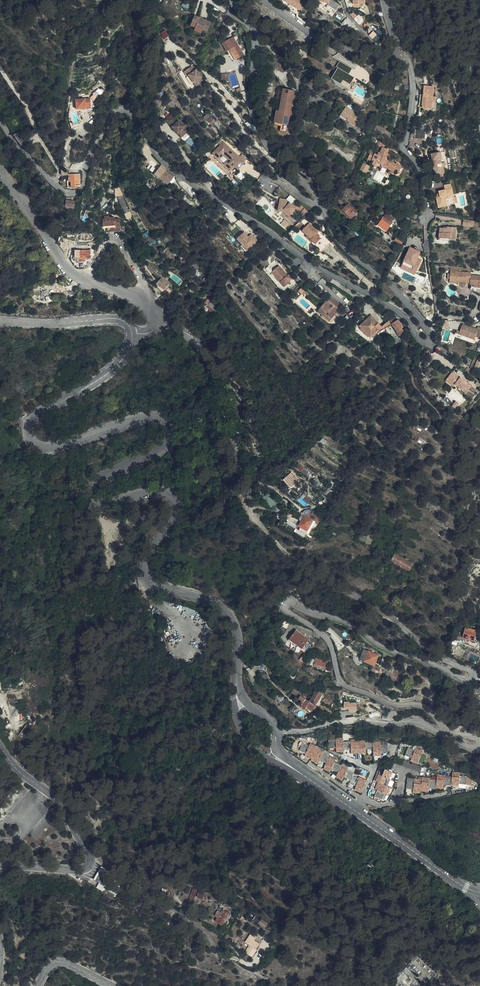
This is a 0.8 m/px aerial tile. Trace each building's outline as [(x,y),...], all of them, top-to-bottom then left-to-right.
[(287,0),(285,0),(285,1),(300,11),(301,9),(287,0)] [(301,9),(305,3),(301,0),(287,0),(301,9)] [(332,0),(321,0),(320,3),(334,13),(340,6),(332,0)] [(211,22),(199,16),(198,19),(193,17),(190,24),(195,26),(202,29),(203,28),(207,30),(211,22)] [(227,49),(229,47),(231,46),(237,56),(243,52),(233,34),(223,41),(227,49)] [(338,67),(332,78),(341,83),(343,79),(351,84),(355,77),(349,74),(353,68),(340,61),(337,67),(338,67)] [(202,77),(196,69),(195,70),(191,66),(184,71),(188,75),(189,75),(196,85),(203,80),(201,77),(202,77)] [(280,123),(280,125),(279,128),(287,129),(287,126),(295,87),(284,85),(281,99),(279,109),(277,120),(274,120),(274,121),(280,123)] [(434,110),(435,97),(432,97),(434,87),(424,86),(421,108),(434,110)] [(90,107),(89,98),(74,99),(75,109),(84,108),(84,107),(90,107)] [(341,110),(349,117),(353,110),(346,104),(341,110)] [(357,112),(353,110),(349,117),(350,118),(351,116),(357,120),(359,116),(357,115),(358,113),(357,113),(357,112)] [(179,120),(178,121),(172,114),(165,120),(181,137),(188,131),(184,127),(185,127),(179,120)] [(212,118),(208,114),(204,118),(208,122),(209,121),(213,126),(217,122),(213,117),(212,118)] [(358,121),(357,120),(351,116),(350,118),(348,121),(359,127),(361,123),(358,122),(358,121)] [(416,127),(416,128),(416,129),(415,137),(421,138),(423,126),(423,125),(421,125),(420,126),(419,126),(418,127),(416,127)] [(21,130),(14,135),(15,136),(18,140),(19,142),(25,148),(31,143),(21,130)] [(224,142),(214,153),(220,158),(223,154),(229,160),(225,164),(231,169),(235,166),(237,163),(240,167),(245,162),(224,142)] [(389,162),(387,160),(390,155),(387,153),(389,150),(382,147),(379,153),(378,152),(375,156),(370,153),(367,159),(372,162),(371,165),(379,169),(381,166),(388,170),(388,169),(395,173),(397,170),(399,171),(402,167),(396,163),(396,164),(390,161),(389,162)] [(431,152),(433,161),(434,167),(435,174),(443,173),(440,150),(431,152)] [(214,153),(212,154),(230,171),(231,169),(225,164),(229,160),(223,154),(220,158),(214,153)] [(202,165),(221,183),(231,172),(230,171),(212,154),(202,165)] [(363,162),(360,170),(367,173),(370,165),(363,162)] [(154,173),(159,177),(165,170),(160,166),(154,173)] [(178,181),(176,179),(172,175),(165,170),(159,177),(171,186),(172,184),(174,185),(178,181)] [(80,183),(79,173),(68,174),(68,180),(71,180),(71,186),(77,186),(77,183),(80,183)] [(436,194),(437,202),(441,202),(441,205),(447,204),(446,198),(454,197),(452,183),(445,185),(445,189),(439,190),(440,193),(436,194)] [(124,209),(126,213),(128,211),(124,203),(125,202),(118,186),(115,188),(121,204),(123,209),(124,209)] [(280,199),(279,208),(285,209),(291,214),(289,216),(293,220),(301,211),(293,204),(286,199),(280,199)] [(296,200),(293,204),(301,211),(304,207),(296,200)] [(348,205),(346,206),(344,208),(343,210),(351,219),(356,215),(356,214),(357,213),(349,204),(348,206),(348,205)] [(285,209),(279,208),(279,211),(284,212),(289,216),(291,214),(285,209)] [(390,221),(393,218),(386,213),(380,221),(388,227),(392,222),(390,221)] [(103,215),(103,218),(103,220),(101,221),(101,224),(107,224),(107,226),(107,231),(114,230),(121,229),(121,225),(119,225),(118,217),(113,218),(113,216),(108,216),(108,215),(103,215)] [(317,233),(319,229),(309,220),(302,229),(317,242),(321,237),(317,233)] [(193,227),(188,221),(185,224),(189,230),(193,227)] [(340,223),(335,227),(341,233),(345,229),(340,223)] [(456,227),(447,226),(447,227),(441,227),(440,232),(439,232),(439,237),(449,238),(449,239),(455,240),(456,227)] [(329,237),(319,229),(317,233),(321,237),(317,242),(322,246),(329,237)] [(245,231),(236,238),(247,251),(259,241),(252,233),(249,236),(245,231)] [(400,268),(416,275),(423,257),(421,256),(423,251),(410,245),(400,268)] [(175,255),(166,246),(162,250),(171,259),(175,255)] [(90,258),(90,249),(76,249),(76,256),(79,256),(79,266),(83,266),(84,258),(90,258)] [(293,280),(291,279),(287,275),(289,273),(280,264),(273,272),(282,281),(283,280),(288,285),(293,280)] [(197,269),(193,273),(205,283),(211,275),(207,271),(201,265),(200,266),(197,269)] [(465,284),(466,278),(461,277),(461,276),(457,275),(457,274),(449,273),(448,281),(460,283),(465,284)] [(466,278),(465,284),(468,284),(472,285),(472,286),(479,287),(479,279),(473,278),(473,276),(467,275),(466,278)] [(162,277),(157,283),(164,290),(170,284),(162,277)] [(330,320),(342,304),(329,294),(318,310),(330,320)] [(217,309),(217,307),(207,299),(202,304),(206,307),(207,306),(214,313),(217,309)] [(388,322),(387,322),(383,327),(379,331),(380,333),(392,324),(398,319),(397,320),(396,320),(395,319),(395,318),(395,317),(388,322)] [(379,331),(383,327),(373,319),(371,321),(369,320),(362,327),(365,329),(363,331),(371,339),(379,331)] [(403,327),(398,319),(392,324),(400,336),(405,333),(402,328),(403,327)] [(478,326),(477,328),(463,324),(460,331),(459,334),(464,336),(474,339),(475,336),(479,338),(479,326),(478,326)] [(450,381),(456,374),(454,372),(446,381),(454,388),(456,386),(450,381)] [(473,387),(456,374),(450,381),(456,386),(467,394),(473,387)] [(233,385),(226,388),(228,394),(230,398),(238,394),(236,388),(233,385)] [(442,465),(434,461),(433,465),(440,469),(442,465)] [(265,497),(271,507),(277,503),(271,493),(265,497)] [(305,505),(311,499),(304,493),(298,499),(305,505)] [(310,535),(314,527),(306,522),(301,530),(310,535)] [(370,547),(371,539),(359,535),(356,542),(364,544),(364,545),(370,547)] [(411,566),(394,555),(391,560),(408,570),(411,566)] [(221,578),(213,567),(212,569),(204,558),(198,562),(206,573),(208,572),(216,582),(221,578)] [(253,611),(249,607),(247,609),(245,607),(242,610),(246,615),(248,613),(250,614),(253,611)] [(472,641),(475,631),(463,628),(461,638),(472,641)] [(308,639),(295,629),(287,639),(300,649),(308,639)] [(307,642),(303,648),(309,651),(312,644),(307,642)] [(364,650),(362,654),(362,655),(360,659),(360,660),(373,665),(377,655),(364,650)] [(326,660),(313,656),(310,665),(314,666),(315,662),(318,663),(319,661),(321,662),(322,660),(326,662),(326,660)] [(327,662),(326,662),(322,660),(321,662),(319,661),(318,663),(315,662),(314,666),(324,669),(327,662)] [(373,666),(371,671),(381,674),(382,670),(373,666)] [(209,684),(223,671),(218,667),(205,681),(209,684)] [(313,695),(311,698),(309,701),(315,705),(322,694),(323,693),(317,689),(313,695)] [(309,701),(307,700),(305,699),(300,705),(304,708),(305,707),(309,701)] [(305,707),(311,711),(312,708),(314,710),(317,706),(315,705),(309,701),(305,707)] [(373,741),(367,741),(366,740),(359,740),(359,739),(352,739),(351,741),(345,741),(344,737),(337,737),(337,739),(329,739),(329,747),(337,747),(337,751),(344,751),(344,749),(352,749),(351,753),(359,753),(364,753),(367,753),(367,750),(373,750),(374,756),(382,756),(382,754),(388,753),(389,745),(381,745),(381,743),(373,743),(373,741)] [(358,780),(358,778),(352,775),(354,772),(347,769),(348,767),(335,761),(336,759),(329,756),(330,754),(323,751),(324,750),(317,747),(318,746),(311,742),(310,745),(303,742),(300,748),(306,752),(305,754),(312,757),(312,758),(318,762),(320,759),(326,762),(323,767),(330,771),(331,768),(337,771),(335,776),(342,779),(344,776),(351,779),(349,783),(355,786),(354,789),(360,792),(364,784),(358,780)] [(418,764),(423,753),(416,750),(415,752),(408,749),(405,756),(412,759),(411,762),(418,764)] [(422,769),(395,757),(393,762),(420,774),(422,769)] [(377,791),(384,795),(385,794),(387,795),(390,788),(392,789),(395,783),(394,782),(397,775),(385,769),(382,776),(379,775),(376,781),(378,782),(375,789),(377,790),(377,791)] [(466,787),(467,779),(460,778),(460,775),(453,774),(452,780),(444,779),(444,777),(437,776),(437,782),(429,781),(430,779),(422,778),(421,781),(414,780),(414,782),(407,781),(406,790),(413,791),(412,793),(420,794),(420,792),(428,793),(428,790),(436,791),(436,790),(443,790),(443,787),(451,788),(458,788),(459,786),(466,787)] [(382,800),(384,795),(377,791),(374,796),(382,800)] [(105,884),(109,877),(99,871),(94,880),(97,882),(98,880),(105,884)] [(229,913),(222,909),(220,913),(217,911),(214,917),(217,918),(215,922),(222,926),(229,913)] [(262,918),(258,923),(264,928),(268,923),(262,918)]
